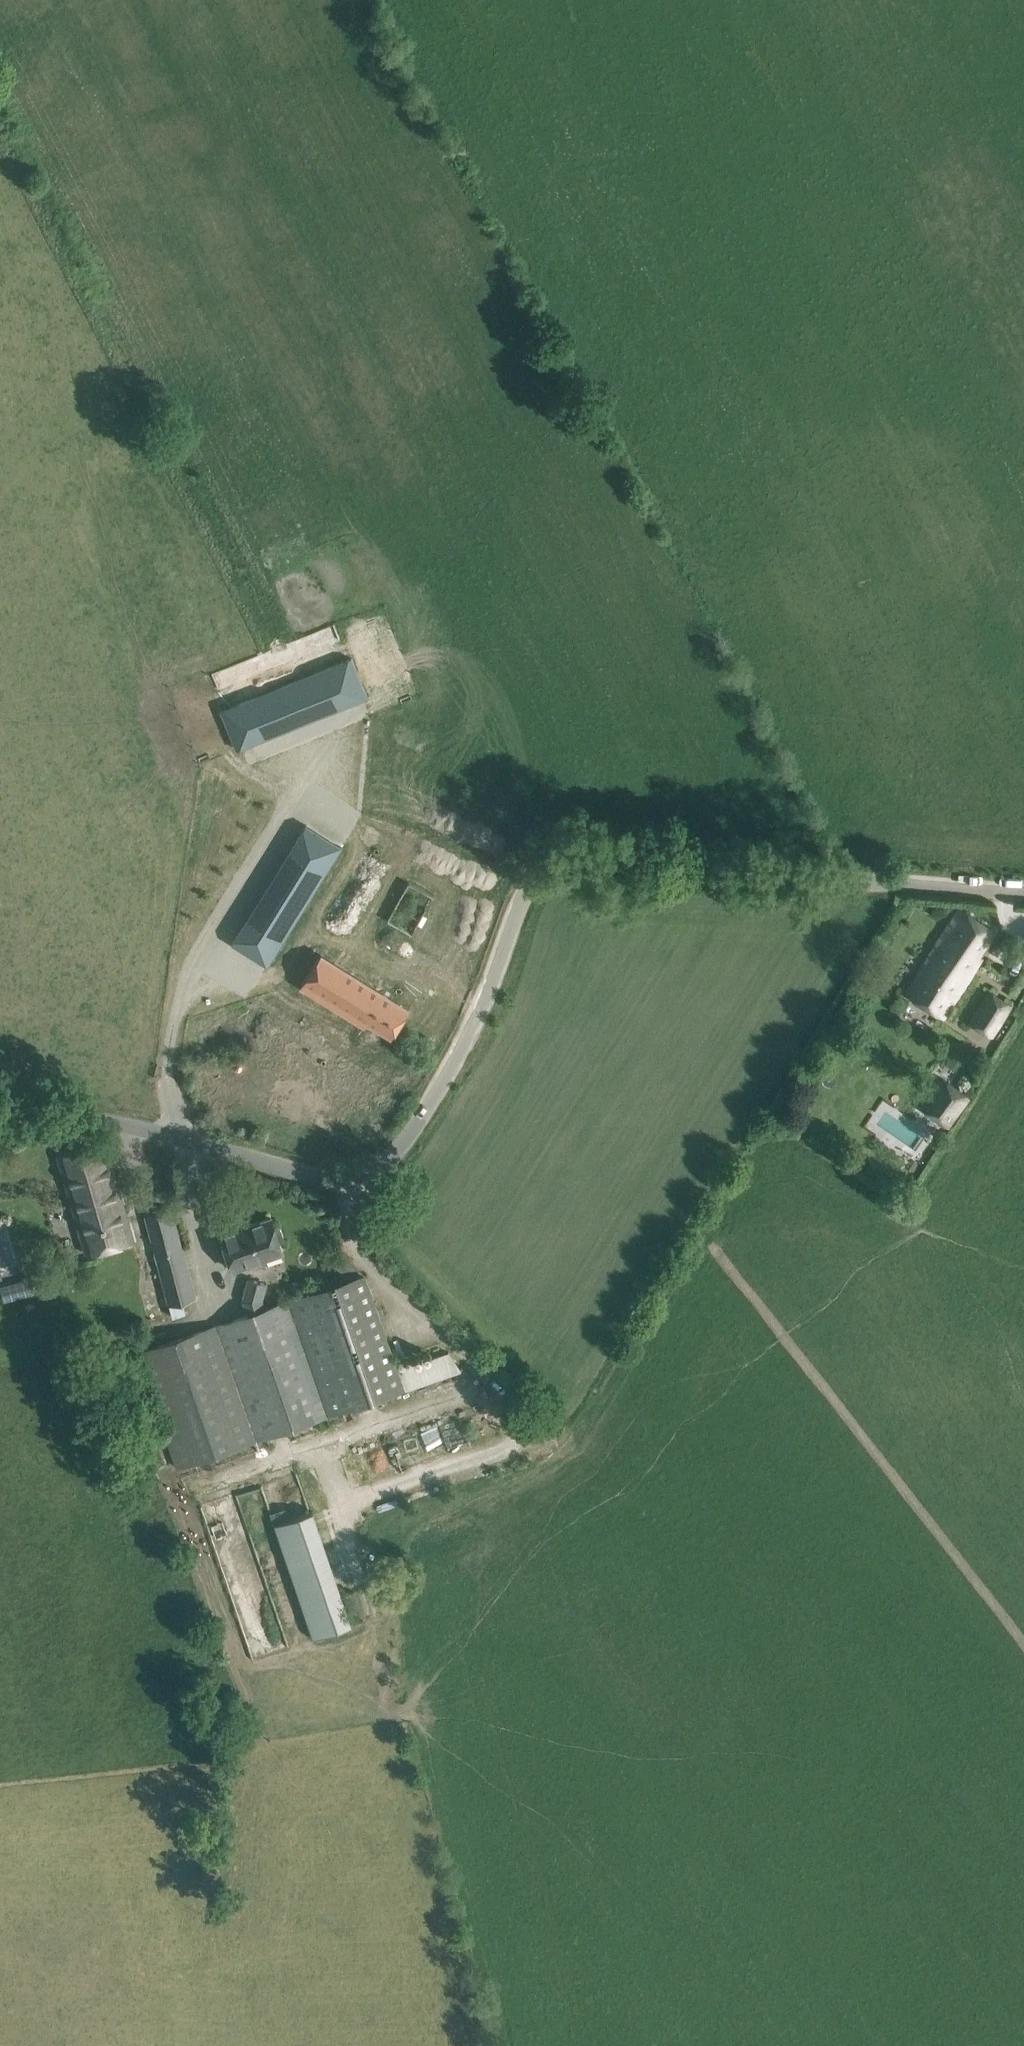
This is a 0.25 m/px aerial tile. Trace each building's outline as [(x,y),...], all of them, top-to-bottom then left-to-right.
[(352,658),(221,711),(236,749),(367,696),(352,658)] [(306,825),(232,944),(267,965),(341,847),(306,825)] [(402,860),(375,909),(389,917),(387,920),(412,934),(433,895),(426,892),(434,878),(402,860)] [(943,1016),(981,957),(977,955),(994,930),(959,907),(905,991),(943,1016)] [(320,954),(300,986),(365,1026),(367,1022),(391,1037),(409,1009),(320,954)] [(991,1035),(1011,1004),(989,990),(970,1022),(991,1035)] [(969,1096),(943,1078),(922,1108),(948,1126),(969,1096)] [(104,1139),(57,1156),(92,1255),(139,1238),(104,1139)] [(172,1209),(145,1216),(169,1305),(182,1301),(195,1298),(172,1209)] [(219,1234),(232,1271),(283,1254),(279,1244),(283,1239),(281,1231),(274,1229),(271,1219),(240,1230),(239,1227),(219,1234)] [(342,1255),(335,1266),(349,1278),(362,1274),(363,1273),(342,1255)] [(349,1278),(286,1301),(326,1414),(402,1387),(396,1371),(362,1274),(349,1278)] [(29,1278),(17,1282),(2,1286),(6,1301),(21,1297),(33,1294),(29,1278)] [(248,1315),(214,1327),(254,1440),(326,1414),(286,1301),(262,1310),(261,1299),(265,1283),(248,1282),(243,1300),(248,1315)] [(214,1327),(138,1354),(169,1441),(178,1467),(254,1440),(214,1327)] [(278,1520),(308,1635),(348,1625),(317,1510),(278,1520)]
